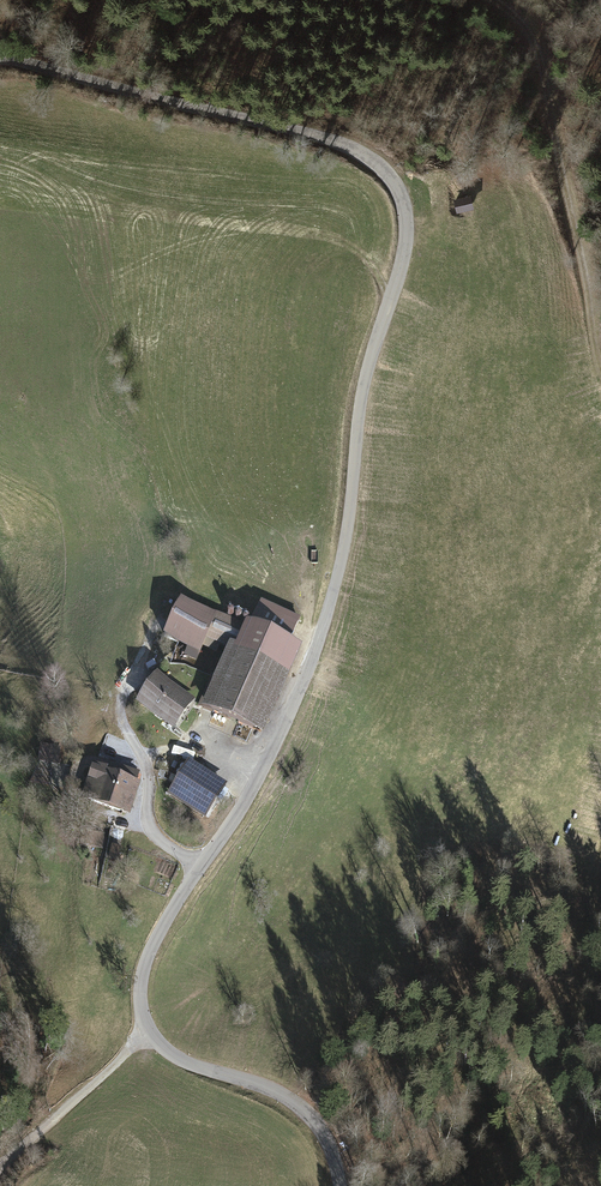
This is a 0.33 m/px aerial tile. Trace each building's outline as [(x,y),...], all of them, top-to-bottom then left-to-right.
[(471,194),(454,199),(458,212),(475,207),(471,194)] [(227,651),(201,709),(264,737),(292,674),(280,669),(289,647),(215,615),(204,640),(227,651)] [(156,673),(135,705),(173,731),(194,699),(156,673)] [(189,762),(166,796),(205,822),(227,788),(189,762)] [(81,801),(128,818),(143,778),(123,770),(120,779),(108,774),(109,772),(94,766),(81,801)] [(128,823),(110,818),(107,828),(125,833),(128,823)] [(91,851),(102,852),(104,840),(93,839),(91,851)] [(122,849),(111,847),(108,864),(118,866),(122,849)] [(162,860),(154,857),(150,869),(158,871),(162,860)]
